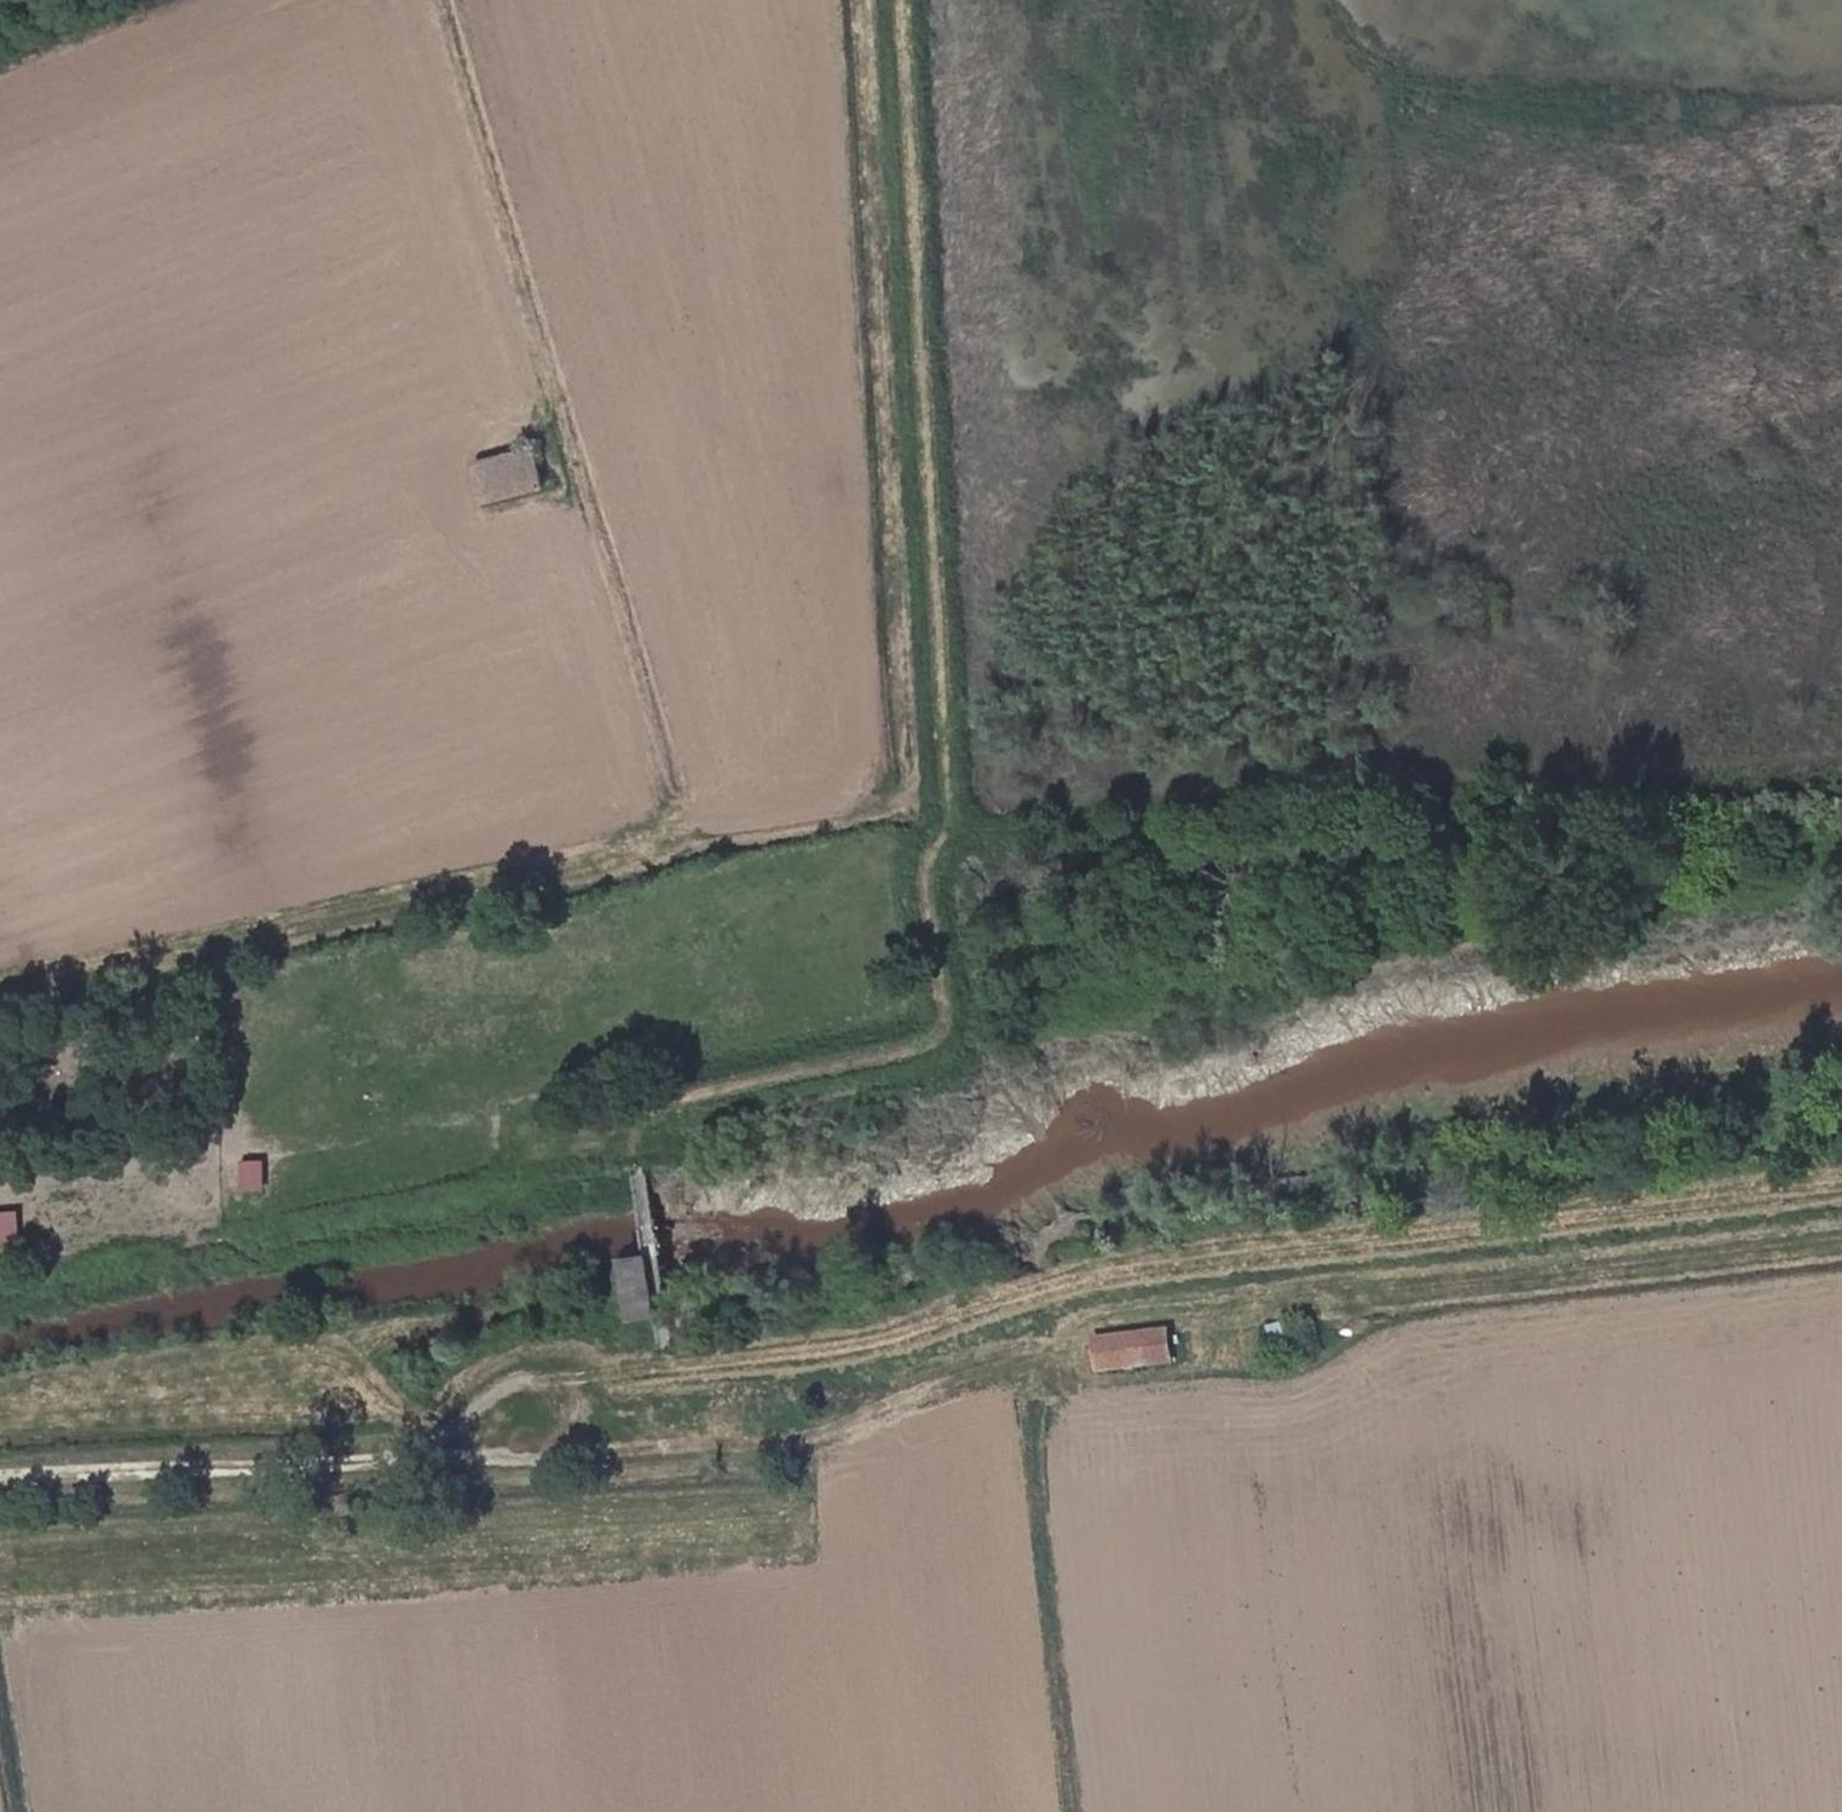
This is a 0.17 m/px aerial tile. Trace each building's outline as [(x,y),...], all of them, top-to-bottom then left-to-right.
[(476,469),(485,501),(546,484),(536,452),(476,469)] [(657,1318),(656,1309),(647,1258),(620,1261),(629,1321),(657,1318)] [(1170,1362),(1167,1330),(1093,1340),(1096,1372),(1170,1362)]
